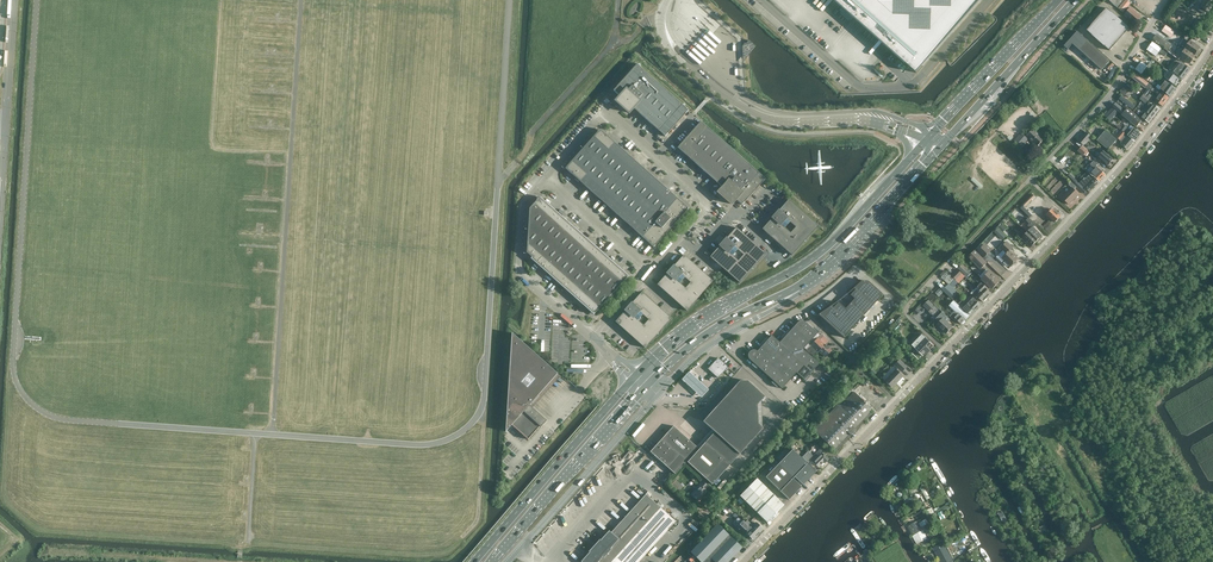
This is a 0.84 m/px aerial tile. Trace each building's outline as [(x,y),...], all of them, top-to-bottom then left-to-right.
[(917,73),(981,0),(834,0),(917,73)] [(1117,8),(1116,9),(1122,14),(1131,4),(1127,0),(1108,0),(1117,8)] [(1200,7),(1201,8),(1198,11),(1197,10),(1196,11),(1195,9),(1193,12),(1194,13),(1194,14),(1201,19),(1207,12),(1212,3),(1209,0),(1205,0),(1200,7)] [(1141,16),(1131,7),(1124,15),(1134,23),(1138,20),(1139,20),(1140,18),(1140,17),(1141,16)] [(1111,50),(1131,28),(1108,8),(1088,31),(1111,50)] [(1162,30),(1172,37),(1176,31),(1166,24),(1162,30)] [(1191,35),(1194,31),(1188,26),(1184,31),(1191,35)] [(1077,31),(1064,46),(1068,50),(1073,44),(1080,51),(1101,70),(1109,61),(1088,41),(1077,31)] [(1165,48),(1169,43),(1158,35),(1155,40),(1165,48)] [(749,40),(743,47),(744,59),(755,46),(749,40)] [(1200,47),(1190,41),(1185,48),(1195,56),(1195,55),(1200,47)] [(1147,50),(1156,57),(1162,49),(1152,42),(1147,50)] [(1185,49),(1180,57),(1190,63),(1195,56),(1185,48),(1185,49)] [(1143,61),(1137,69),(1148,78),(1154,70),(1143,61)] [(1181,63),(1174,72),(1183,79),(1187,74),(1190,69),(1185,66),(1181,63)] [(637,64),(613,90),(620,96),(616,101),(629,113),(633,108),(635,109),(659,131),(663,134),(665,136),(688,111),(682,105),(637,64)] [(1162,67),(1157,73),(1163,78),(1167,80),(1172,84),(1177,77),(1162,67)] [(1137,74),(1134,77),(1138,80),(1137,82),(1145,88),(1146,87),(1149,84),(1149,83),(1137,74)] [(1163,78),(1161,80),(1158,85),(1156,88),(1159,90),(1160,89),(1162,90),(1162,91),(1170,97),(1176,89),(1168,83),(1166,82),(1167,80),(1163,78)] [(1132,93),(1135,88),(1128,83),(1125,88),(1132,93)] [(1159,91),(1156,95),(1166,102),(1169,98),(1161,91),(1160,92),(1159,91)] [(1150,98),(1147,96),(1144,94),(1142,93),(1139,98),(1140,99),(1140,100),(1146,104),(1150,98)] [(1166,102),(1156,95),(1154,98),(1156,99),(1155,101),(1163,107),(1166,102)] [(1147,110),(1147,111),(1146,113),(1153,119),(1160,109),(1153,103),(1152,104),(1149,102),(1145,108),(1147,110)] [(1128,108),(1125,111),(1116,103),(1113,107),(1122,115),(1128,121),(1130,122),(1136,127),(1142,120),(1128,108)] [(1112,108),(1105,116),(1110,121),(1117,113),(1112,108)] [(1138,115),(1149,124),(1153,119),(1146,113),(1142,110),(1138,115)] [(680,150),(697,165),(722,188),(718,193),(731,204),(735,200),(742,205),(765,179),(701,122),(679,146),(681,149),(680,150)] [(1126,126),(1122,131),(1135,142),(1142,134),(1134,127),(1132,130),(1129,127),(1128,128),(1126,126)] [(1037,147),(1045,138),(1034,128),(1026,137),(1037,147)] [(600,130),(584,147),(564,169),(572,177),(573,176),(634,230),(633,231),(637,234),(635,237),(650,250),(688,209),(600,130)] [(1108,150),(1117,140),(1115,138),(1116,138),(1109,132),(1109,133),(1106,130),(1097,140),(1108,150)] [(1135,142),(1122,131),(1116,137),(1120,140),(1120,141),(1121,142),(1120,144),(1128,150),(1135,142)] [(1091,136),(1086,132),(1078,140),(1083,145),(1091,136)] [(1083,156),(1088,151),(1082,146),(1078,151),(1083,156)] [(1108,165),(1113,159),(1104,151),(1098,157),(1108,165)] [(1092,176),(1093,176),(1099,181),(1105,175),(1096,166),(1098,165),(1094,161),(1090,165),(1094,169),(1090,174),(1092,176)] [(1089,192),(1098,183),(1091,177),(1083,186),(1089,192)] [(1077,181),(1074,184),(1077,187),(1082,193),(1085,190),(1080,184),(1077,181)] [(1072,188),(1062,198),(1069,205),(1070,204),(1071,204),(1073,202),(1073,201),(1079,194),(1074,190),(1077,187),(1074,184),(1071,182),(1069,185),(1072,188)] [(1033,194),(1023,205),(1025,207),(1035,197),(1033,194)] [(628,276),(557,212),(540,197),(529,208),(526,253),(532,257),(531,259),(594,314),(628,276)] [(818,226),(788,200),(762,229),(791,256),(818,226)] [(1051,225),(1057,218),(1047,208),(1040,215),(1051,225)] [(1031,229),(1027,233),(1037,242),(1039,240),(1039,241),(1042,238),(1042,237),(1042,236),(1033,227),(1036,225),(1029,218),(1026,221),(1030,224),(1028,226),(1031,229)] [(739,283),(765,254),(736,228),(709,257),(739,283)] [(998,228),(995,231),(1003,239),(1006,236),(998,228)] [(1037,242),(1027,233),(1023,237),(1020,234),(1018,236),(1021,240),(1022,239),(1031,248),(1031,247),(1032,248),(1035,245),(1034,244),(1037,242)] [(1003,250),(997,257),(1002,262),(1004,259),(1007,261),(1012,266),(1019,259),(1010,251),(1013,248),(1007,242),(1007,243),(1004,246),(1002,248),(1003,250)] [(985,257),(991,251),(985,246),(979,252),(985,257)] [(987,263),(978,253),(975,250),(968,257),(981,270),(987,263)] [(713,282),(684,255),(683,255),(657,285),(687,311),(713,282)] [(962,264),(958,268),(965,275),(967,277),(972,273),(969,271),(963,264),(962,264)] [(962,274),(957,269),(952,275),(956,280),(962,274)] [(1000,281),(989,271),(987,269),(979,277),(993,289),(1000,281)] [(821,312),(818,315),(844,338),(883,295),(869,282),(868,282),(867,281),(866,281),(864,281),(863,281),(861,281),(860,282),(860,283),(853,289),(854,289),(855,290),(850,295),(854,299),(845,309),(838,303),(833,308),(832,306),(832,305),(821,312)] [(979,289),(987,298),(992,294),(984,287),(982,285),(979,287),(980,288),(979,289)] [(948,286),(943,290),(951,298),(956,294),(948,286)] [(987,298),(979,289),(977,291),(976,290),(972,295),(975,297),(976,296),(983,302),(987,298)] [(671,319),(643,293),(641,292),(615,322),(644,348),(671,319)] [(974,298),(968,304),(967,305),(965,303),(962,306),(964,308),(971,315),(975,311),(981,305),(974,298)] [(929,300),(924,306),(929,311),(934,305),(929,300)] [(954,301),(949,306),(955,311),(950,316),(954,320),(955,319),(962,325),(966,320),(970,315),(954,301)] [(945,320),(948,317),(943,312),(935,319),(939,323),(937,325),(946,334),(948,333),(949,333),(949,331),(953,327),(945,320)] [(819,363),(803,349),(818,333),(806,322),(804,321),(801,321),(799,321),(797,323),(780,342),(772,335),(757,351),(755,350),(753,350),(751,350),(749,352),(748,354),(748,356),(749,358),(750,360),(782,388),(796,373),(804,380),(819,363)] [(547,421),(532,408),(560,377),(557,374),(512,333),(506,432),(512,425),(528,440),(540,426),(541,427),(547,421)] [(825,357),(832,350),(826,344),(829,341),(821,334),(806,350),(814,357),(819,351),(825,357)] [(923,357),(934,346),(922,334),(911,345),(923,357)] [(708,369),(708,368),(708,369),(718,378),(717,378),(718,379),(718,378),(728,367),(718,358),(708,369)] [(892,388),(902,377),(898,373),(900,371),(901,372),(906,367),(899,360),(894,365),(898,369),(896,371),(895,371),(885,381),(892,388)] [(719,379),(707,368),(702,375),(694,367),(686,376),(705,394),(719,379)] [(712,485),(730,465),(763,428),(758,424),(757,405),(765,396),(747,381),(740,381),(703,421),(715,432),(699,449),(673,426),(650,452),(675,474),(686,462),(712,485)] [(846,396),(838,405),(837,405),(813,430),(835,452),(871,415),(869,412),(872,409),(853,392),(848,398),(846,396)] [(808,452),(802,457),(811,466),(814,463),(820,469),(825,464),(826,465),(830,461),(821,451),(822,450),(821,448),(813,457),(808,452)] [(795,452),(781,466),(795,479),(796,478),(805,487),(817,474),(795,452)] [(795,480),(795,479),(781,466),(768,480),(791,501),(803,488),(795,480)] [(679,493),(683,488),(680,484),(673,477),(668,483),(679,493)] [(769,524),(786,506),(756,479),(740,496),(769,524)] [(705,489),(708,486),(702,480),(698,484),(699,485),(695,489),(694,488),(692,490),(693,491),(691,494),(698,501),(707,491),(705,489)] [(676,522),(646,495),(585,561),(640,561),(676,522)] [(1003,522),(1006,520),(1002,512),(998,514),(1003,522)] [(758,534),(745,522),(744,521),(743,522),(738,518),(732,523),(744,535),(746,533),(753,540),(758,534)] [(922,526),(929,522),(927,518),(920,522),(922,526)] [(747,520),(745,522),(758,534),(763,529),(756,522),(753,526),(747,520)] [(908,527),(912,536),(923,530),(918,522),(908,527)] [(742,547),(718,524),(691,552),(701,561),(714,561),(715,561),(728,561),(742,547)] [(927,538),(923,530),(912,536),(917,544),(927,538)] [(933,548),(940,561),(950,561),(952,561),(942,543),(933,548)]
